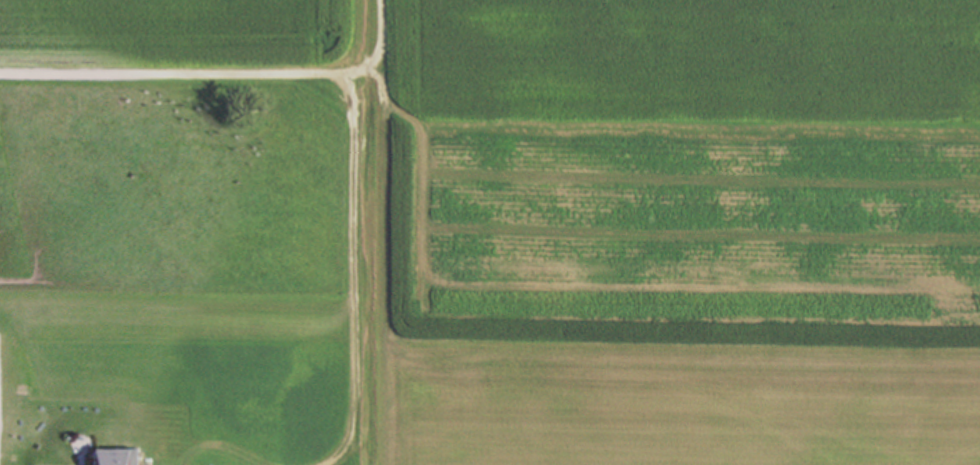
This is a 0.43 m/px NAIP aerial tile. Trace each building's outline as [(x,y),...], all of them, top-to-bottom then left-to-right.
[(135,452),(135,464),(89,464),(89,452),(135,452)]
